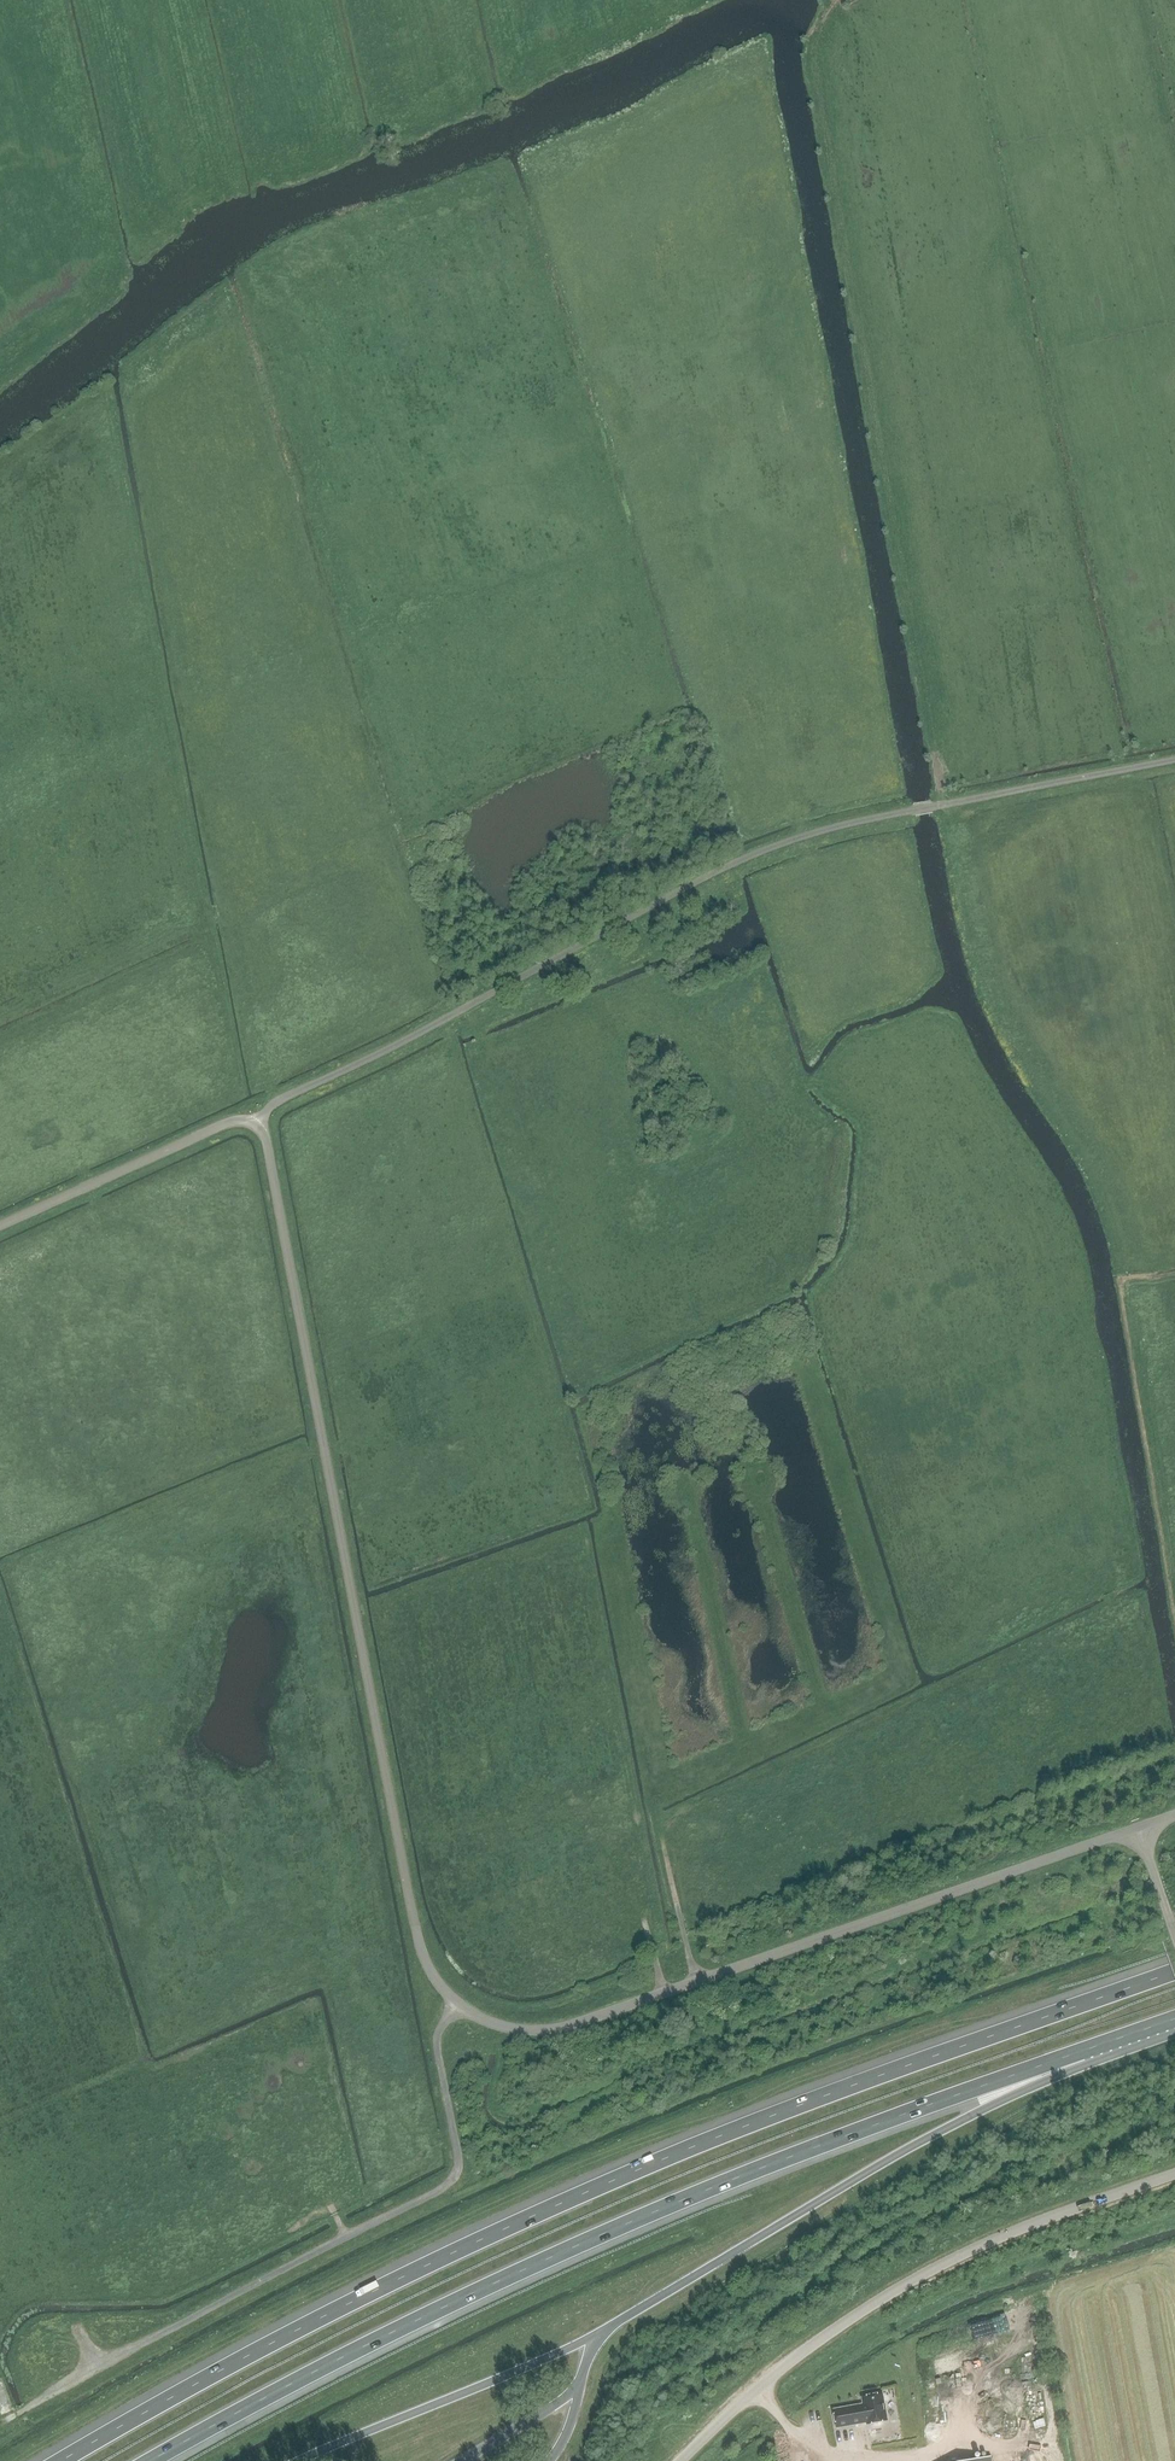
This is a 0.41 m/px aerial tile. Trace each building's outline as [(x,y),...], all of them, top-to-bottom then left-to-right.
[(882,2394),(862,2397),(863,2406),(858,2407),(858,2406),(833,2410),(836,2428),(866,2422),(867,2424),(886,2421),(882,2394)]
